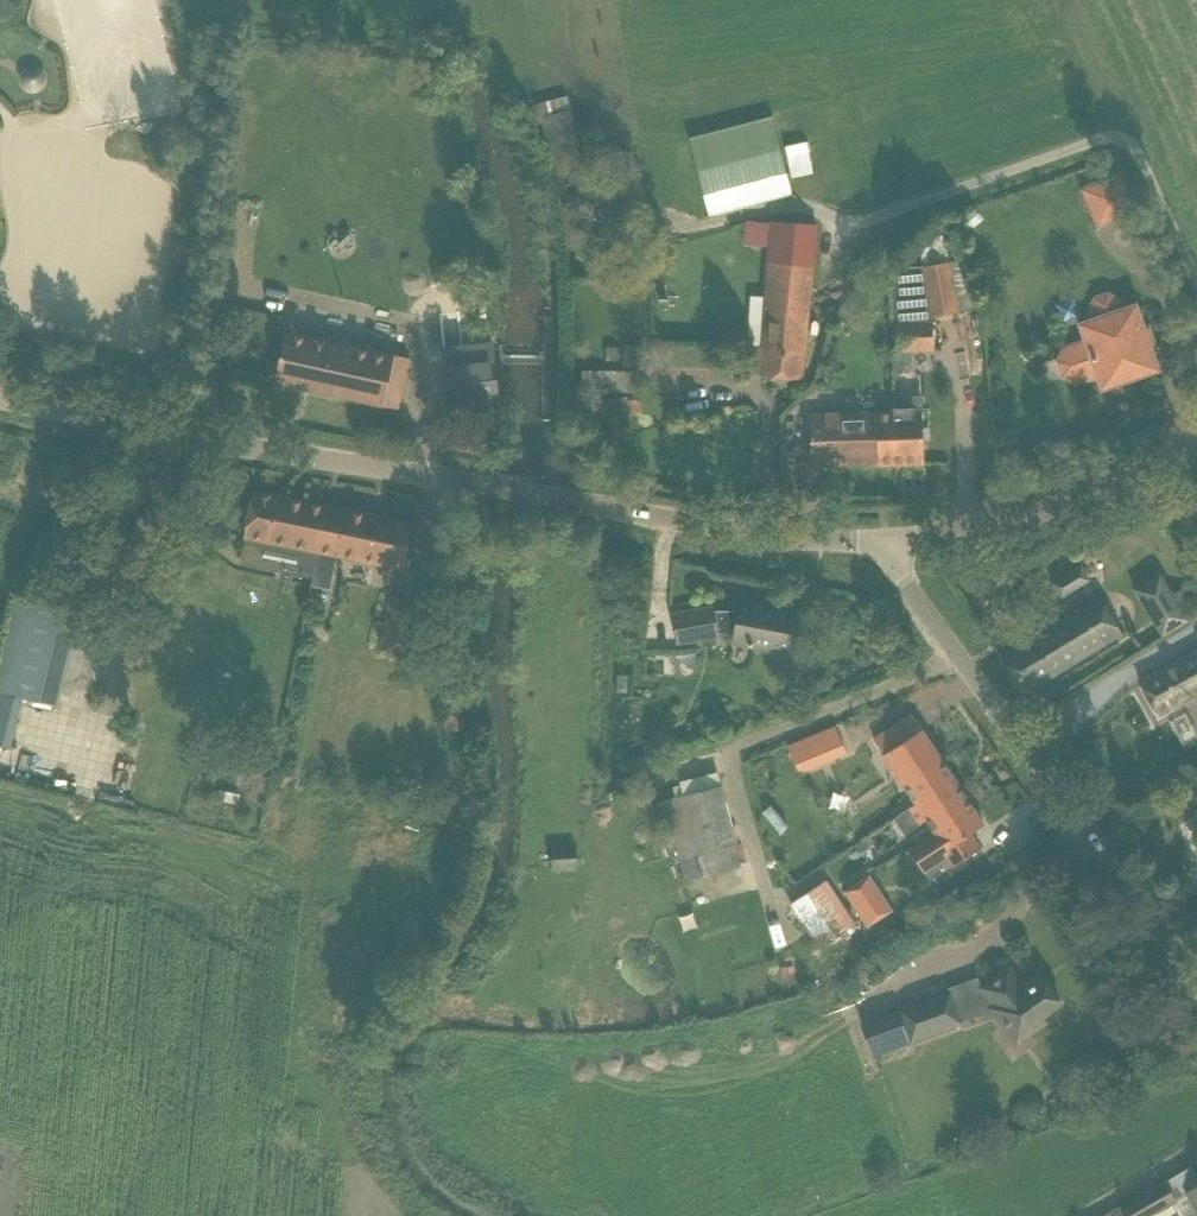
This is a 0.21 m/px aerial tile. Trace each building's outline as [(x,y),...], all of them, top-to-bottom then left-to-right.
[(585,180),(570,104),(536,111),(544,146),(550,144),(558,186),(585,180)] [(791,194),(770,116),(689,138),(710,216),(791,194)] [(1117,174),(1083,190),(1099,225),(1134,209),(1117,174)] [(761,331),(760,346),(805,349),(806,335),(810,292),(817,224),(769,222),(767,246),(764,288),(761,331)] [(922,264),(890,267),(893,319),(894,352),(934,350),(933,317),(958,312),(949,261),(947,247),(945,247),(943,233),(917,238),(922,264)] [(1066,349),(1059,362),(1064,375),(1077,381),(1099,374),(1104,386),(1155,369),(1135,308),(1122,312),(1119,301),(1108,295),(1096,299),(1091,310),(1095,321),(1083,325),(1088,341),(1066,349)] [(405,381),(410,358),(286,331),(275,382),(384,406),(390,378),(405,381)] [(492,337),(441,343),(447,399),(499,393),(492,337)] [(802,379),(805,349),(760,346),(748,345),(745,374),(802,379)] [(710,373),(711,349),(651,348),(650,371),(710,373)] [(597,369),(597,390),(641,389),(641,368),(597,369)] [(923,396),(896,397),(896,408),(892,408),(892,413),(893,464),(924,463),(923,396)] [(893,464),(892,413),(810,415),(811,465),(893,464)] [(414,522),(327,505),(327,504),(326,504),(253,490),(244,537),(318,552),(311,585),(330,589),(337,555),(404,569),(414,522)] [(1081,566),(1067,574),(1076,588),(1090,580),(1081,566)] [(1161,572),(1133,589),(1143,606),(1171,589),(1161,572)] [(58,705),(81,609),(18,593),(0,666),(0,690),(58,705)] [(419,637),(425,603),(390,596),(380,648),(401,652),(405,634),(419,637)] [(1000,656),(1023,694),(1122,634),(1099,596),(1000,656)] [(714,606),(672,613),(677,644),(698,640),(702,633),(734,633),(733,642),(754,646),(753,648),(771,651),(772,646),(789,649),(795,615),(782,613),(782,615),(777,614),(778,609),(740,602),(738,610),(715,610),(714,606)] [(1159,715),(1196,694),(1196,649),(1140,682),(1159,715)] [(887,759),(916,804),(917,806),(936,794),(940,800),(960,787),(912,714),(874,739),(887,759)] [(447,715),(445,729),(463,732),(466,718),(447,715)] [(818,733),(787,746),(795,764),(806,760),(809,767),(846,752),(839,735),(822,742),(818,733)] [(848,770),(811,795),(823,812),(833,805),(835,808),(862,790),(848,770)] [(663,799),(684,881),(742,866),(718,772),(680,782),(680,785),(672,787),(675,797),(663,799)] [(935,833),(973,808),(960,787),(940,800),(936,794),(917,806),(916,804),(894,818),(904,834),(926,819),(934,832),(935,833)] [(222,790),(220,799),(229,802),(231,792),(222,790)] [(981,848),(971,833),(984,824),(973,808),(935,833),(934,832),(909,848),(925,872),(947,858),(952,866),(981,848)] [(577,869),(576,847),(551,849),(552,871),(573,870),(573,869),(577,869)] [(869,874),(844,891),(867,927),(893,910),(869,874)] [(810,913),(836,896),(826,881),(800,897),(810,913)] [(854,925),(836,896),(810,913),(828,941),(854,925)] [(828,941),(810,913),(800,897),(789,904),(817,948),(828,941)] [(1009,968),(982,989),(993,1004),(990,1006),(1017,1043),(1045,1023),(1041,1018),(1061,1003),(1038,973),(1022,985),(1009,968)] [(950,993),(899,1011),(911,1043),(961,1024),(950,993)] [(899,1011),(862,1024),(873,1056),(911,1043),(899,1011)] [(1127,1215),(1149,1215),(1177,1200),(1166,1181),(1121,1207),(1127,1215)] [(1185,1192),(1196,1211),(1196,1185),(1185,1192)]
